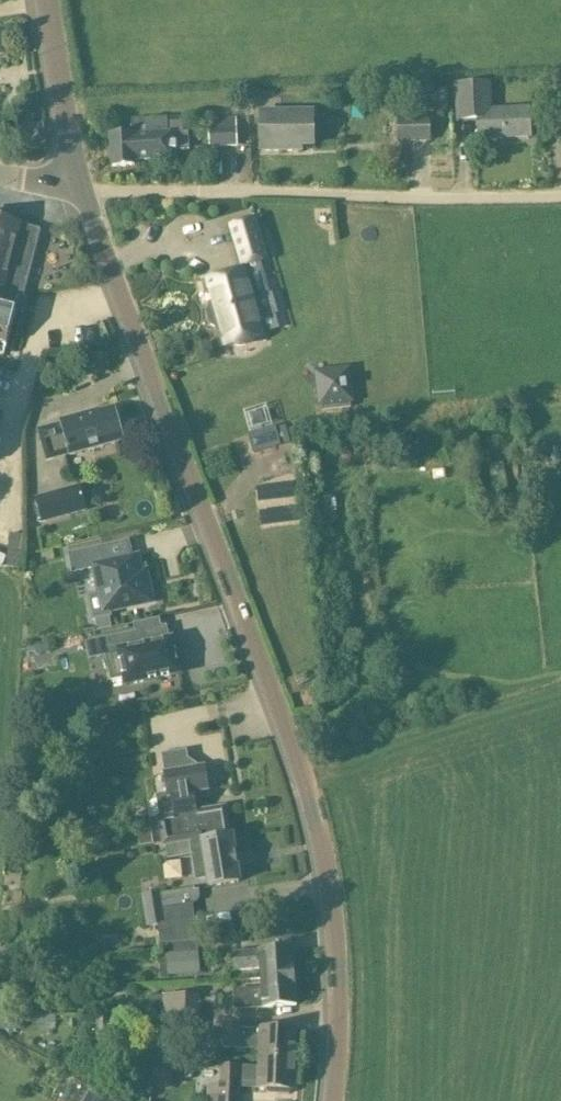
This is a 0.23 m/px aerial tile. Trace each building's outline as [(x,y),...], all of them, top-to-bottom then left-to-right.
[(458,122),(477,121),(478,141),(531,138),(530,108),(493,110),(491,83),(456,85),(458,122)] [(261,112),(261,152),(302,153),(302,148),(314,148),(314,112),(261,112)] [(431,143),(431,116),(398,117),(398,144),(431,143)] [(189,133),(177,134),(177,133),(169,133),(168,118),(133,120),(134,135),(111,137),(113,168),(135,167),(135,163),(150,162),(151,167),(179,165),(178,151),(190,151),(189,133)] [(238,118),(209,119),(210,149),(238,148),(238,118)] [(6,348),(37,230),(22,226),(22,225),(0,219),(0,346),(6,348)] [(223,279),(204,285),(211,306),(211,307),(211,308),(208,309),(206,314),(209,326),(214,329),(217,328),(218,329),(219,333),(223,347),(234,344),(237,346),(243,347),(250,345),(253,341),(254,338),(255,337),(264,335),(259,318),(270,315),(265,297),(268,296),(259,268),(257,269),(254,261),(259,260),(267,258),(255,219),(228,227),(239,266),(241,266),(243,273),(240,274),(236,271),(225,275),(223,279)] [(351,367),(315,372),(319,407),(323,407),(323,412),(351,409),(350,404),(355,403),(351,367)] [(62,425),(39,431),(48,462),(71,456),(123,441),(114,408),(100,412),(99,409),(61,420),(62,425)] [(254,455),(291,444),(285,427),(276,430),(276,427),(248,436),(254,455)] [(258,487),(265,525),(302,519),(295,480),(258,487)] [(88,512),(81,486),(35,498),(42,525),(88,512)] [(104,546),(68,554),(72,575),(93,570),(98,593),(87,596),(93,622),(96,621),(98,632),(113,629),(110,619),(113,618),(112,614),(157,605),(149,568),(144,569),(140,553),(132,555),(107,561),(104,546)] [(167,627),(162,628),(135,633),(107,639),(111,656),(107,656),(112,681),(125,679),(127,686),(179,675),(172,641),(170,641),(167,627)] [(168,818),(162,819),(168,861),(195,856),(198,880),(209,879),(211,888),(235,884),(240,884),(237,867),(238,867),(236,853),(235,854),(232,838),(229,838),(224,809),(197,813),(194,792),(208,790),(205,768),(202,769),(165,775),(163,775),(167,794),(167,799),(171,799),(174,817),(168,818)] [(160,893),(142,895),(147,928),(158,926),(161,946),(169,945),(169,946),(198,943),(195,919),(180,922),(178,907),(193,904),(201,903),(199,890),(195,891),(195,889),(160,894),(160,893)] [(201,974),(198,943),(169,946),(170,954),(159,955),(162,977),(201,974)] [(261,971),(261,979),(296,977),(294,948),(232,952),(233,973),(261,971)] [(235,1010),(263,1008),(298,1006),(296,977),(261,979),(262,989),(234,990),(235,1010)] [(164,996),(165,1019),(201,1019),(201,996),(164,996)] [(202,1041),(201,1019),(165,1019),(165,1042),(202,1041)] [(261,1051),(260,1059),(296,1061),(297,1031),(223,1027),(222,1049),(261,1051)] [(208,1100),(239,1100),(240,1088),(259,1089),(267,1089),(267,1092),(269,1095),(290,1095),(293,1093),(293,1090),(295,1090),(296,1061),(260,1059),(260,1068),(222,1066),(221,1086),(209,1085),(208,1100)]
